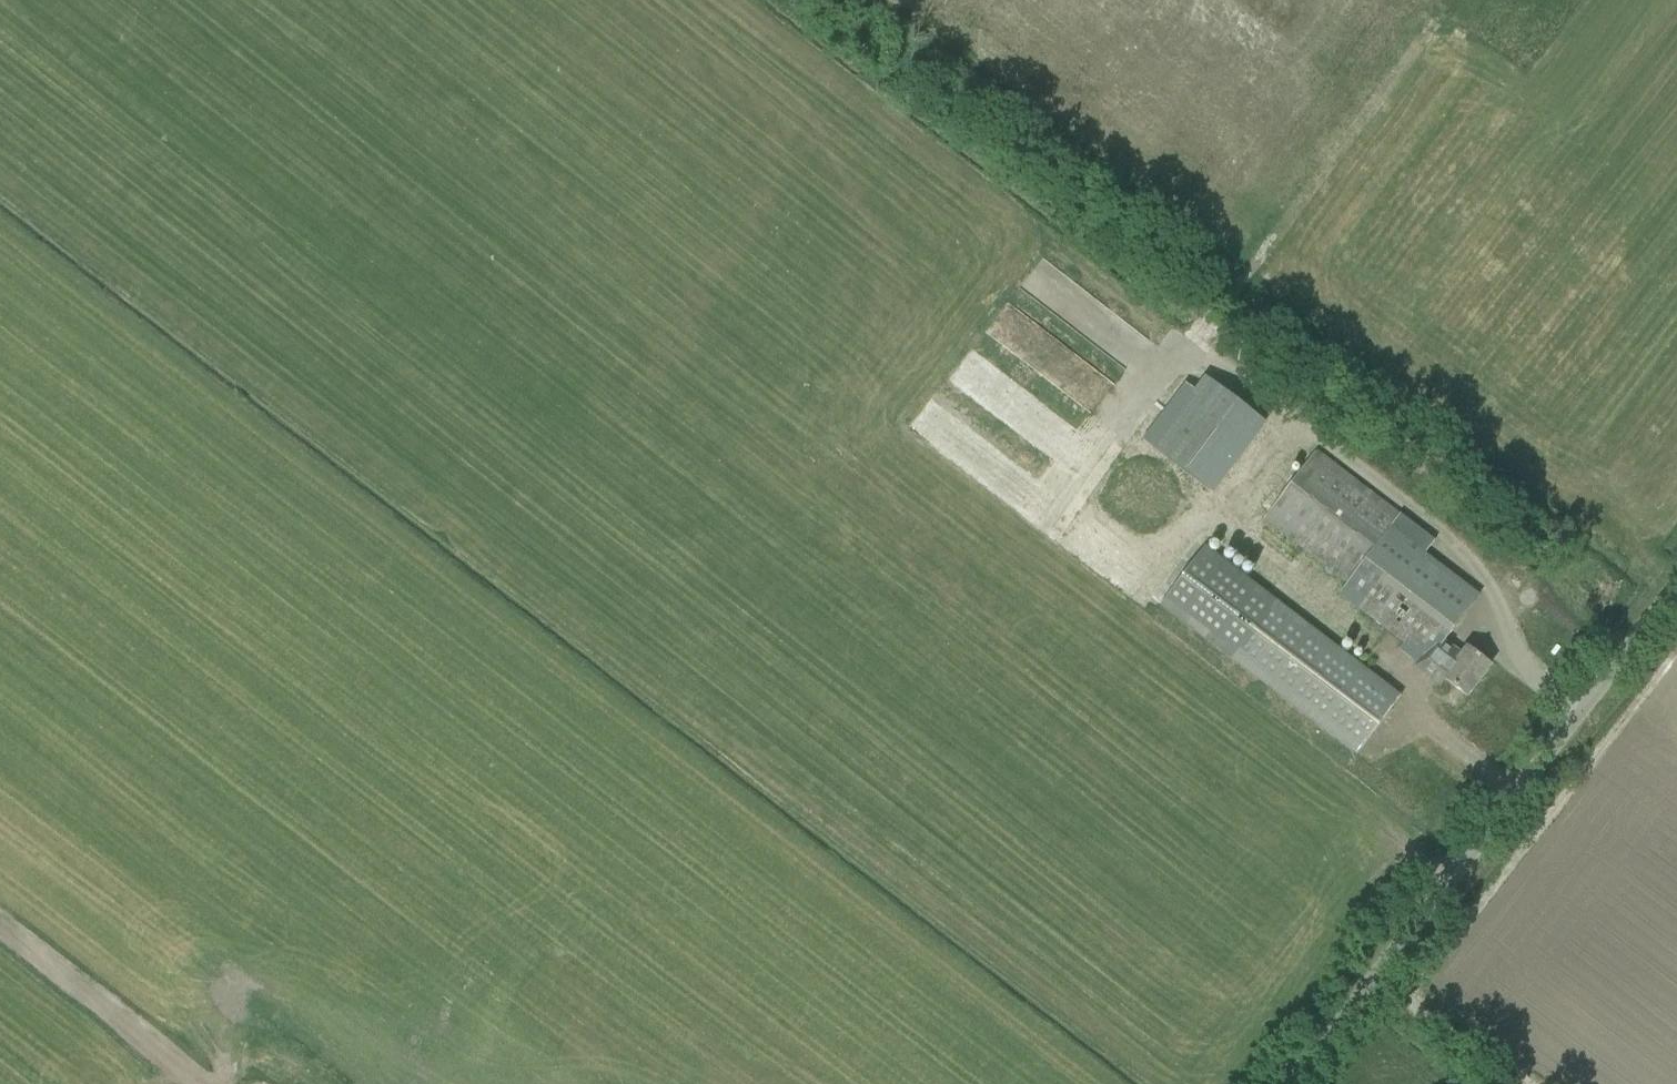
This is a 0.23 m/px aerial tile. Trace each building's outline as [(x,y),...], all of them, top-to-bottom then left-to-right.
[(1210,491),(1264,422),(1195,370),(1142,439),(1210,491)] [(1262,521),(1346,584),(1388,528),(1391,530),(1402,516),(1315,450),(1262,521)] [(1444,680),(1466,697),(1490,666),(1466,649),(1461,655),(1443,642),(1478,596),(1391,530),(1388,528),(1346,584),(1339,593),(1404,642),(1397,651),(1416,664),(1413,667),(1439,687),(1444,680)] [(1160,608),(1357,759),(1403,700),(1205,549),(1160,608)]
